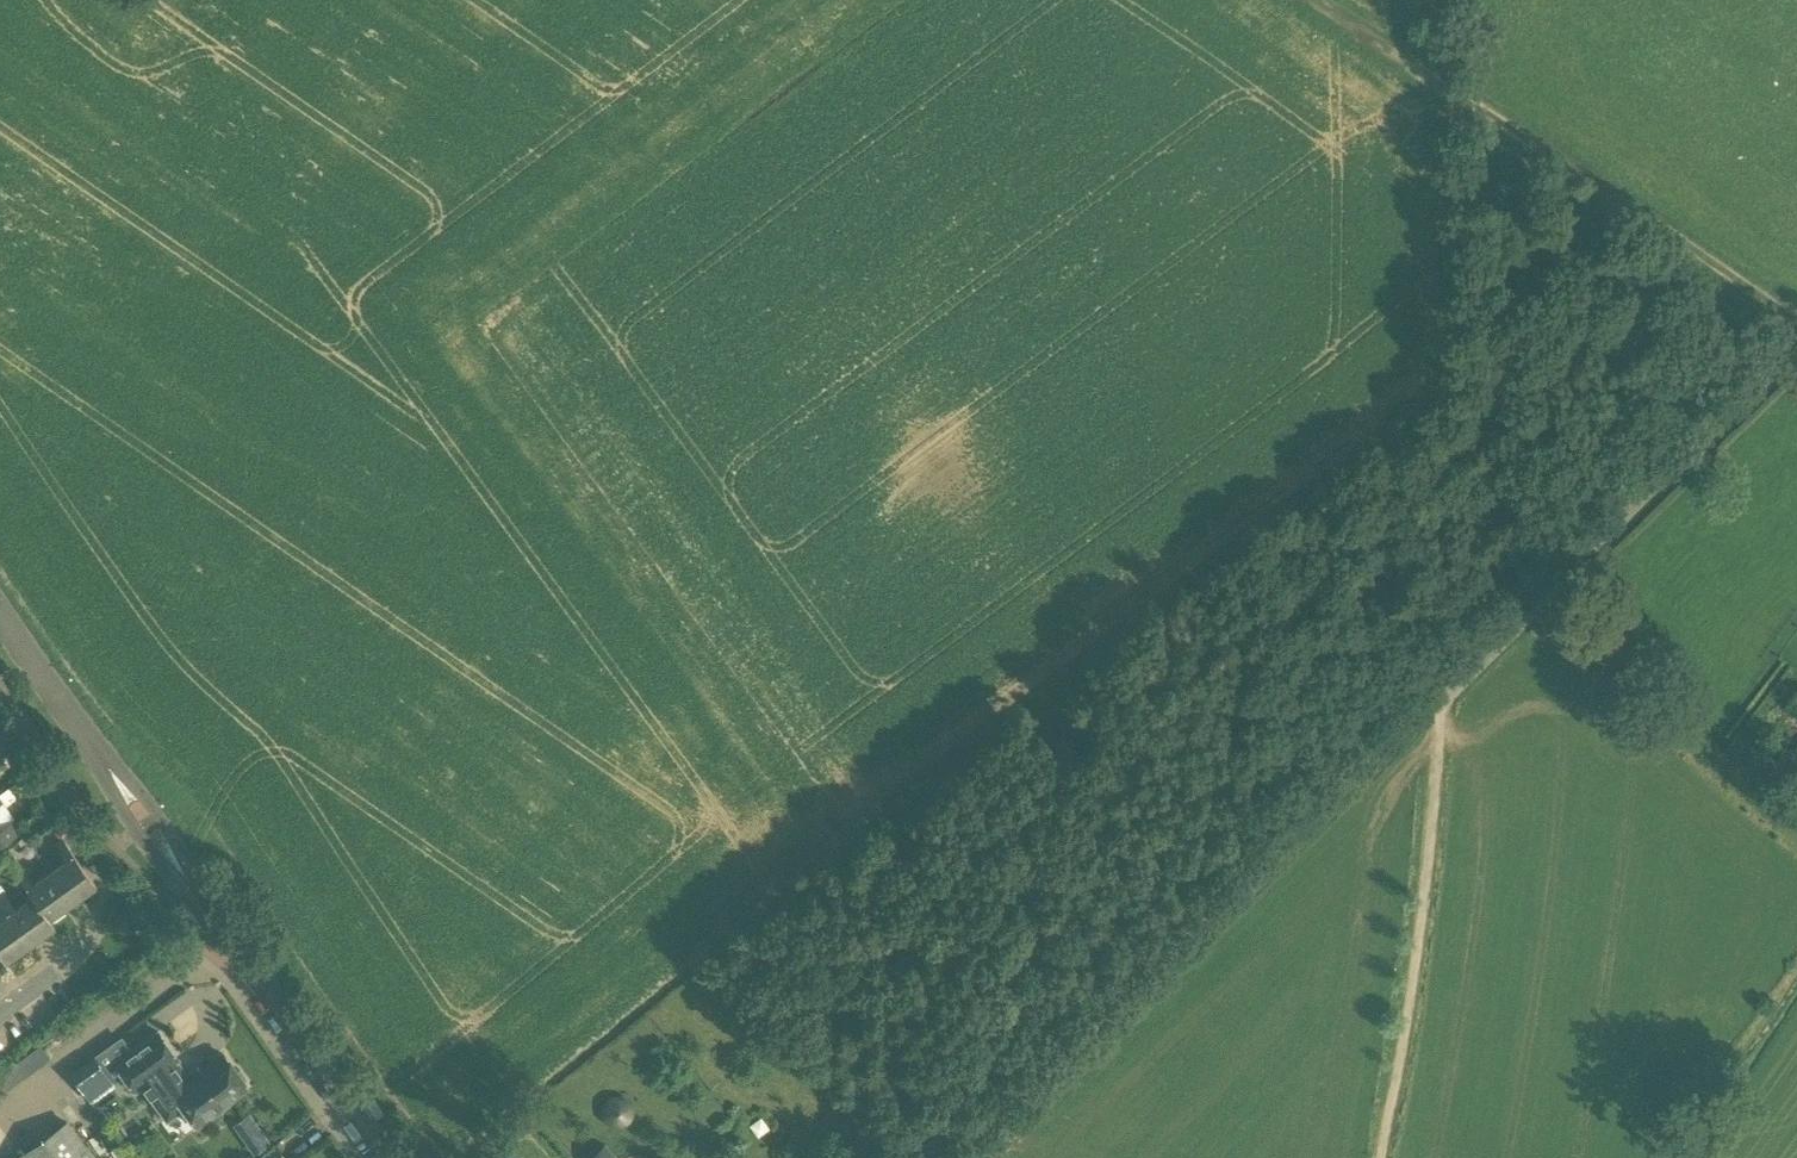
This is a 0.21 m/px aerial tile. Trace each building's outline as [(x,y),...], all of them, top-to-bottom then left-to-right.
[(22,829),(14,818),(0,827),(0,845),(22,829)] [(49,870),(71,901),(95,884),(62,838),(54,843),(65,859),(49,870)] [(9,867),(1,857),(0,857),(0,874),(9,867)] [(71,901),(49,870),(33,882),(22,866),(15,872),(31,895),(32,894),(48,917),(71,901)] [(31,895),(15,906),(4,890),(0,893),(0,900),(30,942),(54,925),(48,917),(32,894),(31,895)] [(30,942),(0,900),(0,915),(1,916),(0,917),(0,951),(6,959),(30,942)] [(157,1030),(113,1061),(133,1089),(141,1084),(166,1119),(190,1101),(204,1120),(228,1102),(226,1099),(246,1085),(223,1053),(200,1070),(197,1066),(184,1075),(178,1068),(174,1071),(169,1064),(177,1058),(157,1030)] [(40,1046),(16,1064),(25,1076),(49,1058),(40,1046)] [(94,1055),(69,1073),(91,1103),(116,1085),(114,1083),(94,1055)] [(67,1118),(15,1155),(12,1157),(96,1157),(67,1118)] [(263,1133),(246,1145),(253,1154),(269,1143),(263,1133)] [(276,1145),(260,1157),(286,1157),(276,1145)] [(600,1146),(587,1157),(611,1157),(600,1146)]
